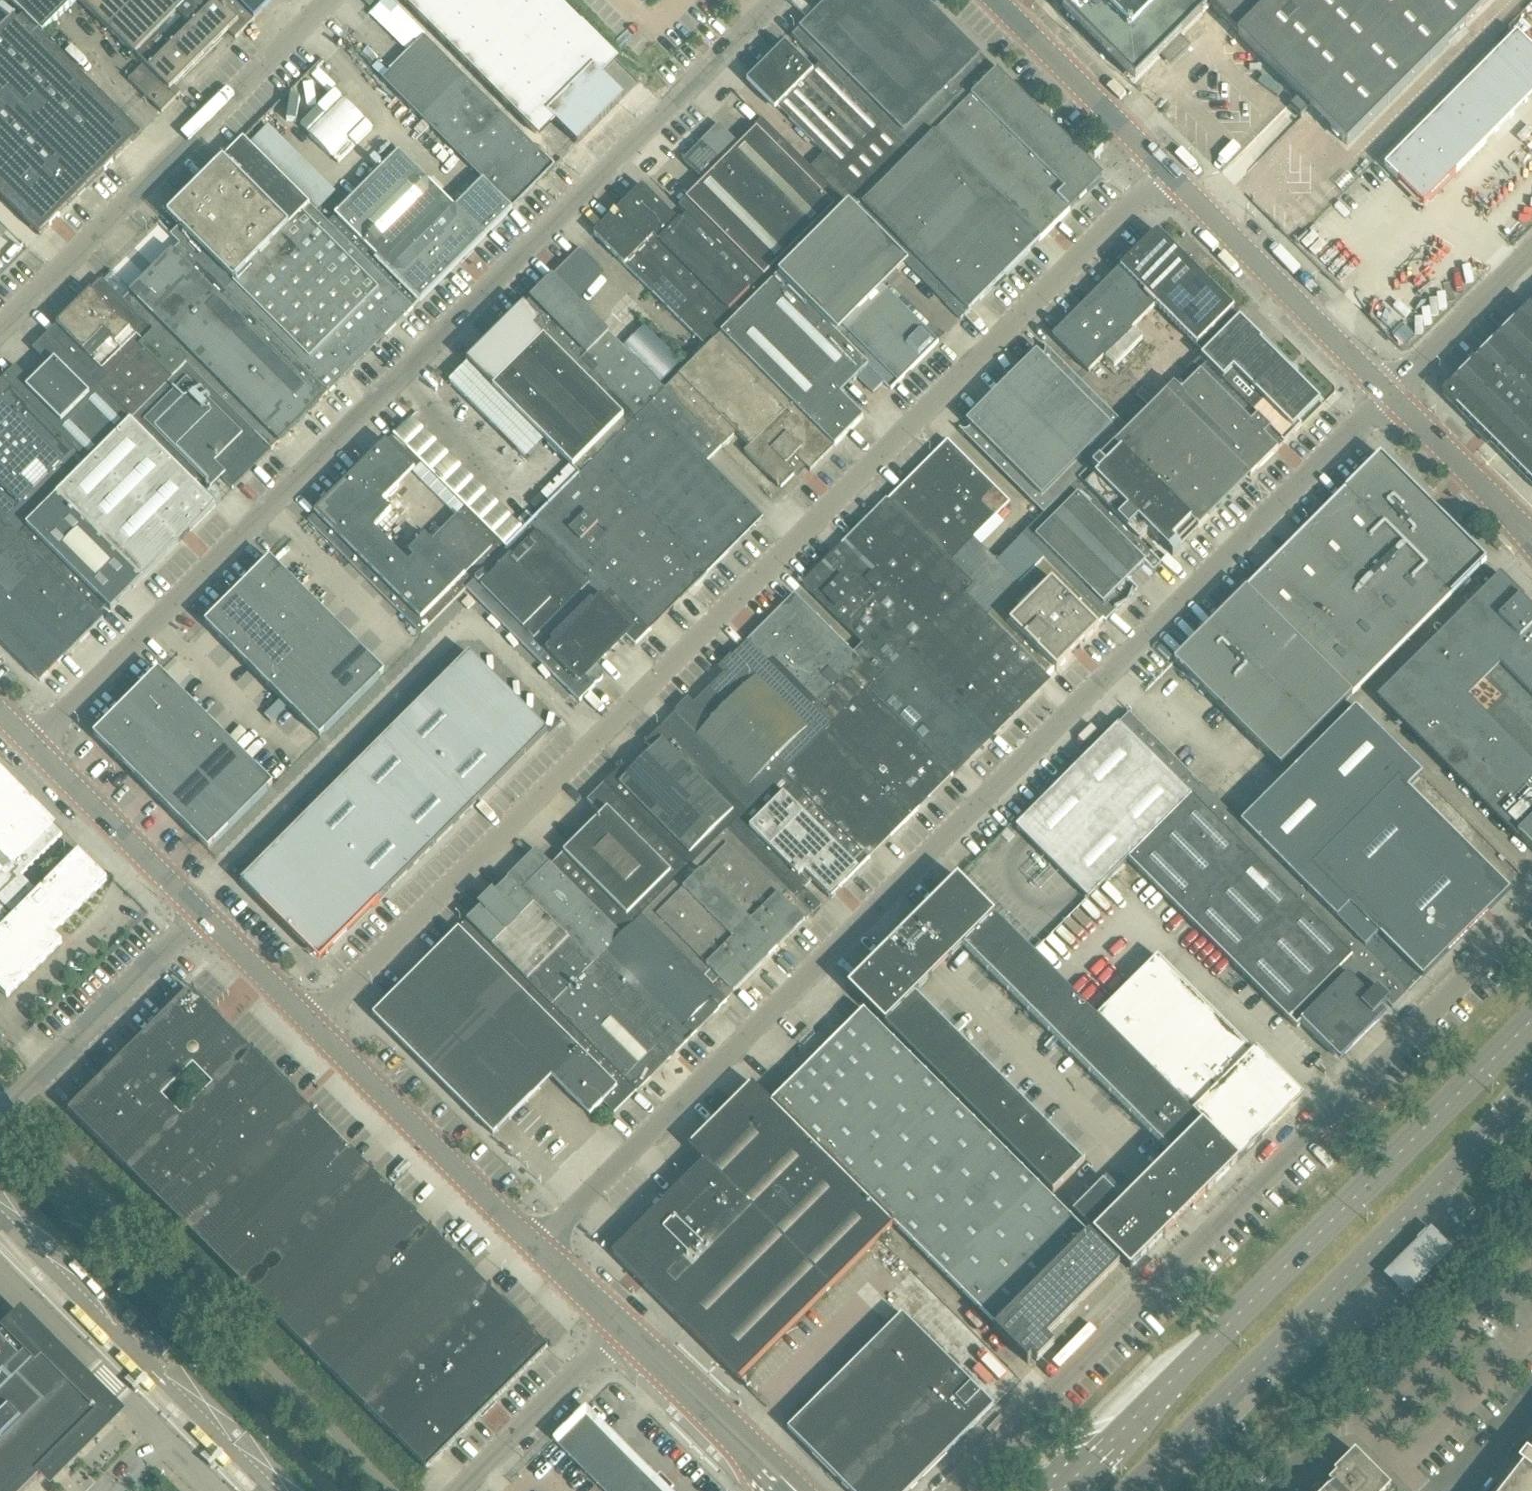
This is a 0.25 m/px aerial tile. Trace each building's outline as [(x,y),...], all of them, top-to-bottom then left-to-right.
[(22,16),(42,35),(77,0),(143,66),(128,81),(148,101),(167,81),(173,87),(228,32),(235,39),(254,20),(253,20),(234,0),(7,0),(22,16)] [(253,20),(273,0),(234,0),(253,20)] [(534,133),(535,132),(533,131),(548,116),(577,144),(623,98),(595,69),(610,53),(557,0),(401,0),(534,133)] [(904,150),(990,66),(924,0),(828,0),(791,37),(818,63),(880,126),(904,150)] [(1063,10),(1134,82),(1163,53),(1165,56),(1180,42),(1177,39),(1206,10),(1202,6),(1205,3),(1346,145),(1374,116),(1490,0),(1073,0),(1063,10)] [(22,16),(16,22),(12,19),(0,32),(0,197),(39,235),(141,133),(42,35),(22,16)] [(381,80),(483,181),(512,210),(554,167),(424,37),(381,80)] [(810,169),(848,206),(890,164),(904,150),(880,126),(818,63),(811,70),(785,45),(784,44),(783,45),(751,78),(746,82),(747,83),(774,111),(777,108),(824,155),(810,169)] [(1442,108),(1384,167),(1397,180),(1423,206),(1456,173),(1499,130),(1527,102),(1488,63),(1442,108)] [(904,150),(848,206),(891,250),(899,258),(961,320),(971,310),(970,309),(978,301),(979,302),(993,288),(992,287),(1003,276),(1004,277),(1041,239),(1103,178),(1079,155),(1067,143),(1019,95),(1008,83),(996,72),(990,66),(904,150)] [(167,81),(148,101),(161,113),(180,94),(173,87),(167,81)] [(679,206),(686,214),(764,290),(777,277),(848,206),(810,169),(761,120),(753,128),(755,130),(739,146),(718,125),(681,161),(702,183),(679,206)] [(267,127),(250,144),(318,211),(335,194),(267,127)] [(123,302),(186,365),(271,450),(328,394),(412,309),(411,309),(328,224),(243,139),(172,210),(184,223),(171,236),(180,245),(123,302)] [(377,174),(328,224),(411,309),(418,302),(419,303),(512,210),(483,181),(455,209),(399,153),(396,155),(377,174)] [(707,348),(720,335),(764,290),(686,214),(686,215),(693,223),(682,234),(672,223),(675,220),(642,187),(622,207),(594,235),(707,348)] [(891,250),(848,206),(777,277),(868,367),(890,390),(904,377),(903,376),(909,370),(910,371),(938,343),(881,286),(885,282),(880,277),(899,258),(891,250)] [(1205,353),(1241,317),(1234,309),(1233,310),(1232,309),(1233,308),(1157,233),(1156,232),(1120,269),(1119,270),(1119,269),(1052,337),(1088,373),(1157,305),(1205,353)] [(579,476),(593,462),(664,391),(574,301),(581,294),(576,290),(598,268),(579,249),(487,342),(486,342),(466,362),(468,364),(544,440),(579,476)] [(777,277),(764,290),(720,335),(834,448),(863,418),(840,395),(868,367),(777,277)] [(47,335),(45,337),(129,421),(186,365),(123,302),(101,280),(47,335)] [(1479,427),(1492,440),(1490,442),(1491,442),(1490,442),(1491,443),(1497,449),(1497,450),(1498,450),(1505,456),(1504,457),(1505,458),(1506,457),(1512,463),(1512,464),(1512,465),(1513,464),(1519,470),(1518,471),(1519,472),(1520,471),(1526,478),(1526,479),(1527,478),(1531,484),(1531,309),(1529,306),(1521,314),(1522,315),(1515,321),(1514,321),(1514,322),(1508,328),(1507,328),(1507,329),(1501,336),(1500,335),(1499,336),(1500,336),(1494,343),(1493,342),(1492,343),(1493,344),(1486,350),(1486,349),(1485,350),(1485,351),(1479,357),(1478,357),(1478,358),(1472,365),(1471,364),(1470,365),(1471,365),(1464,372),(1464,371),(1463,372),(1464,373),(1457,379),(1456,379),(1456,380),(1450,386),(1449,386),(1441,394),(1455,408),(1456,407),(1462,413),(1462,414),(1462,415),(1463,414),(1469,421),(1470,422),(1475,427),(1476,428),(1477,429),(1478,429),(1479,427)] [(1018,585),(996,562),(972,586),(964,594),(1049,679),(1049,678),(1048,677),(1054,670),(1056,672),(1098,630),(1096,628),(1103,621),(1105,623),(1137,590),(1127,580),(1145,563),(1153,572),(1161,564),(1138,542),(1148,532),(1172,556),(1301,427),(1298,423),(1319,402),(1292,375),(1295,371),(1241,317),(1205,353),(1199,359),(1199,360),(1128,430),(1043,515),(1021,538),(1043,560),(1018,585)] [(1135,330),(1105,359),(1114,368),(1143,339),(1135,330)] [(664,391),(721,448),(722,448),(736,434),(749,447),(743,453),(780,489),(795,474),(793,472),(801,464),(809,472),(834,448),(720,335),(707,348),(664,391)] [(15,367),(2,379),(86,464),(129,421),(45,337),(32,350),(49,366),(32,383),(15,367)] [(958,430),(1043,515),(1128,430),(1043,345),(1042,346),(1043,347),(1044,349),(1044,350),(1044,351),(1044,353),(1044,354),(1043,355),(1040,357),(1036,353),(1021,368),(966,423),(970,427),(968,430),(967,431),(966,431),(964,431),(963,431),(962,430),(960,430),(959,429),(958,430)] [(468,364),(464,367),(453,378),(449,383),(450,384),(498,432),(525,459),(544,440),(468,364)] [(129,421),(215,506),(216,506),(204,495),(221,478),(232,489),(233,489),(232,488),(270,450),(271,451),(271,450),(186,365),(129,421)] [(17,533),(24,526),(56,495),(86,464),(2,379),(0,382),(0,516),(17,533)] [(721,448),(664,391),(593,462),(707,575),(718,564),(714,560),(759,515),(706,462),(721,448)] [(129,421),(86,464),(56,495),(24,526),(110,612),(215,506),(129,421)] [(417,629),(421,634),(422,633),(431,623),(462,592),(466,589),(501,553),(507,547),(495,535),(466,507),(430,543),(425,538),(409,553),(414,559),(408,565),(396,553),(373,530),(391,512),(381,503),(399,485),(413,471),(422,462),(396,436),(394,435),(393,436),(385,443),(371,458),(354,475),(316,513),(308,521),(396,609),(407,620),(417,629)] [(947,441),(887,501),(972,586),(996,562),(973,540),(1009,504),(947,441)] [(1380,456),(1343,492),(1450,597),(1486,562),(1415,491),(1416,490),(1414,489),(1413,489),(1380,456)] [(593,462),(579,476),(538,517),(647,627),(691,583),(695,586),(707,575),(593,462)] [(1450,597),(1343,492),(1250,585),(1173,662),(1280,768),(1450,597)] [(878,511),(846,543),(930,627),(964,594),(972,586),(887,501),(886,502),(887,503),(878,511)] [(0,516),(0,643),(39,682),(67,655),(103,618),(17,533),(0,516)] [(501,553),(466,589),(579,702),(595,686),(594,686),(597,683),(598,683),(599,682),(600,681),(601,679),(602,678),(602,676),(602,675),(601,671),(598,667),(597,665),(625,636),(635,646),(651,630),(647,627),(538,517),(507,547),(501,553)] [(803,586),(839,623),(862,645),(887,670),(868,690),(953,775),(1015,713),(930,627),(846,543),(844,544),(845,544),(836,553),(836,552),(835,553),(803,586)] [(270,560),(234,596),(255,617),(291,581),(270,560)] [(1490,571),(1477,585),(1483,592),(1484,592),(1495,580),(1499,584),(1501,582),(1498,579),(1497,578),(1490,571)] [(1531,613),(1521,602),(1524,600),(1499,575),(1497,578),(1483,592),(1375,699),(1517,841),(1520,839),(1531,851),(1531,613)] [(255,617),(278,640),(314,604),(291,581),(255,617)] [(964,594),(930,627),(1015,713),(1049,679),(964,594)] [(768,629),(752,646),(832,726),(868,690),(887,670),(862,645),(853,654),(835,637),(794,595),(764,625),(768,629)] [(205,624),(227,646),(255,617),(234,596),(205,624)] [(278,640),(301,663),(337,627),(314,604),(278,640)] [(227,646),(249,669),(278,640),(255,617),(227,646)] [(301,663),(324,686),(360,650),(337,627),(301,663)] [(249,669),(272,692),(301,663),(278,640),(249,669)] [(732,668),(710,689),(789,768),(826,732),(832,726),(752,646),(747,642),(726,663),(732,668)] [(360,650),(324,686),(348,710),(384,674),(360,650)] [(328,952),(329,952),(396,885),(548,733),(469,654),(396,727),(241,883),(240,883),(309,952),(310,952),(311,952),(311,951),(328,951),(328,952)] [(272,692),(295,714),(324,686),(301,663),(272,692)] [(158,671),(125,704),(148,727),(181,694),(158,671)] [(324,686),(295,714),(319,738),(348,710),(324,686)] [(682,707),(662,727),(746,811),(783,774),(789,768),(710,689),(687,713),(682,707)] [(868,690),(832,726),(826,732),(911,817),(930,797),(926,794),(948,772),(952,776),(953,775),(868,690)] [(148,727),(171,749),(203,717),(181,694),(148,727)] [(94,736),(116,758),(148,727),(125,704),(94,736)] [(1355,709),(1240,824),(1406,991),(1420,977),(1422,980),(1509,892),(1407,791),(1422,776),(1355,709)] [(1408,993),(1406,991),(1240,824),(1201,786),(1129,714),(1015,828),(1088,900),(1128,860),(1296,1029),(1301,1024),(1334,1057),(1387,1004),(1392,1010),(1408,993)] [(171,749),(194,772),(226,740),(203,717),(171,749)] [(116,758),(139,781),(171,749),(148,727),(116,758)] [(621,768),(605,783),(690,868),(727,831),(746,811),(662,727),(645,743),(652,750),(627,775),(621,768)] [(826,732),(789,768),(783,774),(864,856),(886,834),(890,838),(911,817),(826,732)] [(194,772),(216,795),(249,762),(226,740),(194,772)] [(139,781),(162,804),(194,772),(171,749),(139,781)] [(249,762),(216,795),(240,818),(272,786),(249,762)] [(162,804),(185,827),(216,795),(194,772),(162,804)] [(783,774),(746,811),(727,831),(795,899),(804,890),(813,881),(830,898),(868,859),(864,856),(783,774)] [(579,838),(551,866),(622,935),(642,915),(690,868),(605,783),(587,802),(601,816),(592,825),(592,826),(579,839),(579,838)] [(216,795),(185,827),(208,850),(240,818),(216,795)] [(642,915),(725,1001),(810,916),(811,917),(812,916),(795,899),(727,831),(690,868),(642,915)] [(0,844),(0,873),(21,852),(6,838),(0,844)] [(0,873),(0,900),(35,866),(21,852),(0,873)] [(508,880),(508,881),(595,964),(611,948),(622,935),(551,866),(537,852),(525,863),(526,864),(525,865),(509,881),(508,880)] [(35,866),(0,900),(14,914),(18,910),(34,895),(49,880),(35,866)] [(964,947),(995,916),(957,878),(900,935),(847,988),(885,1025),(916,995),(937,973),(948,962),(964,946),(964,947)] [(49,880),(34,895),(68,930),(84,915),(49,880)] [(479,910),(466,922),(551,1008),(595,964),(508,881),(496,893),(497,894),(480,911),(479,910)] [(795,899),(812,916),(821,907),(804,890),(795,899)] [(34,895),(18,910),(53,945),(68,930),(34,895)] [(3,926),(14,914),(0,900),(0,929),(3,926)] [(14,914),(3,926),(38,960),(53,945),(18,910),(14,914)] [(595,964),(551,1008),(636,1092),(726,1002),(725,1001),(642,915),(622,935),(611,948),(595,964)] [(988,971),(1019,940),(995,916),(964,947),(988,971)] [(551,1008),(466,922),(431,957),(432,958),(408,982),(407,982),(373,1016),(493,1136),(497,1131),(508,1119),(509,1120),(527,1101),(550,1077),(551,1078),(551,1077),(590,1116),(603,1103),(614,1114),(636,1092),(551,1008)] [(0,929),(0,954),(22,976),(38,960),(3,926),(0,929)] [(1009,991),(1039,961),(1019,940),(988,971),(1009,991)] [(7,992),(22,976),(0,954),(0,985),(7,992)] [(1181,1103),(1202,1123),(1240,1161),(1303,1098),(1255,1049),(1252,1052),(1199,999),(1157,957),(1096,1018),(1100,1022),(1121,1042),(1141,1062),(1162,1083),(1181,1103)] [(1029,1012),(1060,981),(1039,961),(1009,991),(1029,1012)] [(1049,1032),(1080,1001),(1060,981),(1029,1012),(1049,1032)] [(149,1194),(210,1254),(426,1471),(548,1350),(486,1288),(396,1198),(189,991),(120,1060),(68,1112),(147,1191),(146,1192),(148,1194),(149,1194)] [(844,991),(812,1024),(814,1025),(835,1047),(839,1043),(867,1015),(862,1010),(844,991)] [(916,995),(885,1025),(909,1050),(940,1019),(916,995)] [(1100,1022),(1096,1018),(1080,1001),(1049,1032),(1070,1053),(1100,1022)] [(867,1015),(839,1043),(860,1064),(888,1036),(867,1015)] [(940,1019),(909,1050),(930,1071),(961,1040),(940,1019)] [(1070,1053),(1090,1073),(1121,1042),(1100,1022),(1070,1053)] [(888,1036),(860,1064),(881,1085),(909,1057),(888,1036)] [(961,1040),(930,1071),(950,1091),(981,1060),(961,1040)] [(1090,1073),(1110,1093),(1141,1062),(1121,1042),(1090,1073)] [(784,1051),(751,1084),(775,1107),(807,1075),(784,1051)] [(909,1057),(881,1085),(902,1106),(930,1078),(909,1057)] [(981,1060),(950,1091),(970,1111),(1001,1080),(981,1060)] [(1110,1093),(1131,1114),(1162,1083),(1141,1062),(1110,1093)] [(930,1078),(902,1106),(923,1127),(952,1099),(930,1078)] [(1001,1080),(970,1111),(991,1131),(1022,1101),(1001,1080)] [(1131,1114),(1151,1134),(1181,1103),(1162,1083),(1131,1114)] [(703,1163),(612,1254),(674,1316),(738,1380),(853,1266),(879,1239),(892,1226),(775,1107),(751,1084),(688,1147),(703,1163)] [(794,1088),(775,1107),(796,1129),(815,1109),(794,1088)] [(952,1099),(923,1127),(944,1148),(973,1120),(952,1099)] [(1022,1101),(991,1131),(1011,1152),(1042,1121),(1022,1101)] [(1151,1134),(1171,1154),(1202,1123),(1181,1103),(1151,1134)] [(815,1109),(796,1129),(817,1149),(836,1130),(815,1109)] [(973,1120),(944,1148),(966,1169),(994,1141),(973,1120)] [(1042,1121),(1011,1152),(1031,1172),(1062,1141),(1042,1121)] [(1123,1202),(1092,1233),(1130,1271),(1183,1217),(1240,1161),(1202,1123),(1171,1154),(1155,1170),(1146,1180),(1139,1186),(1123,1202)] [(836,1130),(817,1149),(838,1170),(857,1151),(836,1130)] [(994,1141),(966,1169),(987,1190),(1015,1162),(994,1141)] [(1062,1141),(1031,1172),(1053,1193),(1084,1163),(1062,1141)] [(857,1151),(838,1170),(859,1191),(878,1172),(857,1151)] [(1015,1162),(987,1190),(1008,1211),(1036,1183),(1015,1162)] [(878,1172),(859,1191),(880,1212),(899,1193),(878,1172)] [(1072,1213),(1092,1233),(1123,1202),(1103,1182),(1072,1213)] [(1036,1183),(1008,1211),(1026,1229),(1053,1202),(1054,1201),(1036,1183)] [(899,1193),(880,1212),(893,1225),(901,1234),(921,1214),(899,1193)] [(1457,1209),(1462,1213),(1467,1219),(1475,1211),(1465,1201),(1457,1209)] [(1054,1202),(963,1294),(978,1309),(977,1309),(978,1310),(979,1310),(994,1325),(993,1325),(994,1326),(996,1325),(997,1327),(993,1331),(1020,1357),(1027,1364),(1032,1359),(1037,1364),(1054,1347),(1047,1340),(1077,1309),(1119,1267),(1105,1252),(1102,1250),(1088,1236),(1087,1237),(1086,1236),(1087,1234),(1086,1233),(1085,1234),(1070,1219),(1071,1218),(1070,1217),(1069,1218),(1054,1203),(1055,1202),(1054,1202)] [(921,1214),(901,1234),(922,1255),(942,1235),(921,1214)] [(1431,1227),(1382,1274),(1406,1299),(1455,1252),(1431,1227)] [(942,1235),(922,1255),(943,1276),(963,1256),(942,1235)] [(963,1256),(943,1276),(961,1293),(981,1274),(963,1256)] [(901,1316),(787,1430),(848,1490),(910,1490),(993,1407),(901,1316)] [(0,1337),(0,1490),(28,1490),(46,1473),(51,1477),(61,1467),(56,1463),(104,1416),(42,1354),(38,1357),(30,1349),(30,1350),(9,1329),(0,1337)] [(1368,1391),(1360,1383),(1351,1391),(1360,1400),(1368,1391)] [(553,1440),(604,1490),(669,1490),(671,1490),(660,1479),(657,1482),(585,1409),(553,1440)] [(1327,1490),(1387,1490),(1390,1488),(1354,1452),(1326,1481),(1331,1487),(1327,1490)] [(1530,1457),(1526,1454),(1518,1464),(1509,1476),(1512,1480),(1503,1490),(1531,1490),(1531,1454),(1530,1457)]
